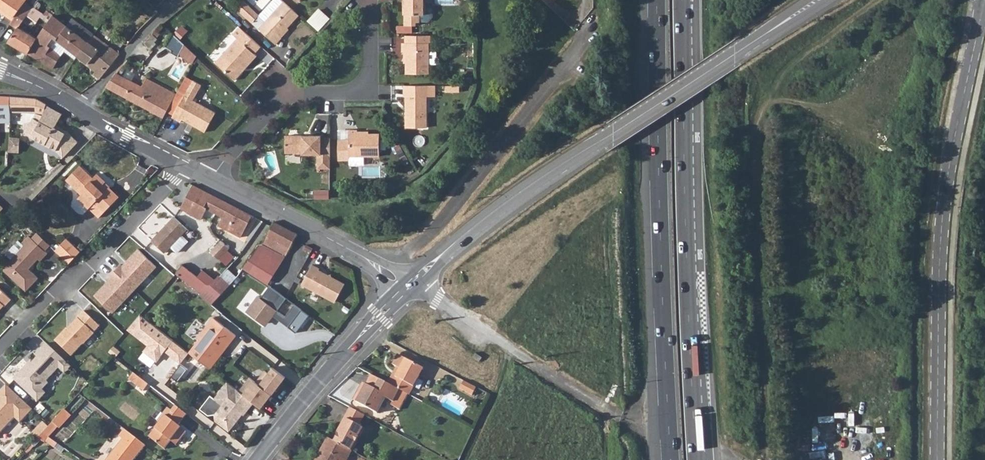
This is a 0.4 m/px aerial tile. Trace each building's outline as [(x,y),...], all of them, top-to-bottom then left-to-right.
[(23,7),(28,0),(0,0),(0,13),(12,22),(23,7)] [(142,9),(148,3),(144,0),(133,0),(142,9)] [(260,16),(266,22),(259,29),(276,45),(282,39),(280,37),(300,16),(284,2),(282,0),(274,0),(260,16)] [(405,0),(404,0),(403,0),(403,14),(404,14),(404,25),(416,25),(416,22),(421,22),(428,22),(433,17),(433,6),(427,6),(427,5),(424,3),(424,0),(405,0)] [(239,11),(243,15),(250,7),(246,3),(239,11)] [(60,9),(65,13),(68,8),(63,4),(60,9)] [(10,24),(17,29),(30,12),(23,7),(12,22),(10,24)] [(243,15),(253,23),(260,16),(250,7),(243,15)] [(8,42),(28,55),(37,39),(36,39),(24,31),(27,26),(31,28),(39,18),(48,24),(53,17),(46,11),(43,15),(36,11),(32,8),(30,12),(17,29),(8,42)] [(309,21),(319,31),(329,20),(318,11),(309,21)] [(253,23),(259,29),(266,22),(260,16),(253,23)] [(28,55),(53,69),(59,58),(50,48),(49,48),(47,46),(53,39),(55,41),(66,27),(53,17),(48,24),(37,39),(28,55)] [(55,41),(76,57),(93,35),(72,19),(66,27),(55,41)] [(240,28),(234,35),(238,39),(216,63),(236,81),(243,73),(243,71),(256,55),(255,54),(262,47),(240,28)] [(197,56),(172,33),(165,47),(171,50),(170,53),(178,56),(179,54),(193,62),(197,56)] [(76,57),(96,71),(93,75),(99,80),(119,56),(118,54),(93,35),(76,57)] [(430,36),(406,36),(405,43),(403,44),(403,52),(406,52),(406,74),(429,75),(429,45),(430,44),(430,36)] [(243,71),(243,73),(258,56),(256,55),(243,71)] [(105,88),(163,118),(175,95),(146,79),(141,87),(115,74),(105,88)] [(172,119),(180,123),(181,121),(204,133),(215,113),(192,101),(200,86),(192,81),(172,119)] [(403,86),(403,97),(405,97),(405,127),(425,127),(425,97),(427,98),(427,86),(403,86)] [(10,112),(11,98),(0,97),(0,112),(10,112)] [(10,112),(25,112),(35,113),(33,122),(24,125),(27,135),(56,150),(64,158),(78,143),(66,132),(65,135),(55,128),(56,126),(62,115),(46,106),(46,105),(37,99),(11,98),(10,112)] [(56,126),(55,128),(65,135),(66,132),(56,126)] [(350,160),(350,156),(380,156),(380,134),(358,134),(358,130),(350,130),(350,140),(339,140),(340,160),(350,160)] [(318,168),(330,168),(330,157),(330,137),(322,137),(322,135),(287,135),(287,152),(303,152),(303,154),(321,154),(321,157),(318,157),(318,168)] [(11,137),(10,151),(20,151),(20,137),(11,137)] [(88,209),(94,203),(103,212),(118,197),(109,187),(108,188),(103,184),(105,182),(97,174),(92,178),(79,166),(66,180),(81,194),(77,198),(88,209)] [(192,185),(181,208),(201,219),(206,210),(222,218),(218,227),(240,238),(251,215),(242,210),(192,185)] [(88,209),(98,218),(103,212),(94,203),(88,209)] [(187,228),(174,216),(152,240),(165,252),(171,246),(178,252),(188,240),(182,234),(187,228)] [(262,244),(285,256),(293,239),(296,234),(273,223),(272,225),(262,244)] [(32,238),(45,251),(51,245),(37,233),(32,238)] [(5,271),(26,291),(39,278),(29,269),(39,259),(41,261),(48,253),(45,251),(32,238),(29,236),(22,243),(19,240),(8,252),(8,255),(12,259),(5,267),(5,271)] [(55,250),(64,259),(75,247),(66,238),(55,250)] [(220,241),(210,253),(218,260),(228,248),(220,241)] [(248,259),(274,276),(286,257),(285,256),(262,244),(260,243),(248,259)] [(64,259),(69,263),(80,252),(75,247),(64,259)] [(120,264),(114,270),(135,289),(156,266),(137,248),(122,265),(120,264)] [(243,267),(268,284),(274,276),(248,259),(243,267)] [(319,269),(311,265),(301,284),(335,302),(344,284),(318,271),(319,269)] [(177,273),(185,280),(191,273),(183,266),(177,273)] [(94,295),(113,312),(135,289),(114,270),(108,276),(110,278),(94,295)] [(185,280),(201,293),(207,285),(199,279),(191,273),(185,280)] [(199,294),(211,304),(229,285),(219,276),(211,284),(209,283),(207,285),(201,293),(199,294)] [(259,295),(246,311),(263,324),(271,314),(288,327),(302,310),(295,304),(286,316),(278,310),(287,298),(270,285),(261,297),(259,295)] [(12,299),(0,288),(0,309),(4,305),(5,306),(12,299)] [(67,328),(55,340),(71,356),(82,344),(84,344),(94,333),(93,332),(100,326),(84,310),(77,317),(78,318),(72,324),(72,327),(69,330),(68,329),(67,328)] [(140,315),(127,329),(148,346),(144,351),(157,362),(164,351),(180,364),(189,353),(140,315)] [(189,353),(207,366),(219,351),(222,354),(236,336),(213,318),(196,339),(198,341),(189,353)] [(65,361),(46,342),(35,354),(38,357),(31,364),(27,364),(14,378),(38,401),(46,393),(42,389),(49,382),(47,380),(59,367),(65,361)] [(207,366),(210,369),(222,354),(219,351),(207,366)] [(388,383),(408,394),(409,395),(423,368),(398,355),(392,365),(396,367),(388,383)] [(59,367),(65,373),(71,366),(65,361),(59,367)] [(249,378),(239,391),(254,402),(262,409),(284,377),(269,367),(257,384),(249,378)] [(134,373),(129,379),(141,389),(146,383),(134,373)] [(374,376),(368,386),(365,384),(356,402),(377,413),(385,398),(392,402),(390,406),(399,410),(408,394),(388,383),(374,376)] [(474,394),(478,386),(465,381),(461,389),(474,394)] [(210,395),(200,409),(208,415),(214,414),(215,421),(229,431),(242,414),(244,415),(254,402),(239,391),(227,382),(214,398),(210,395)] [(7,384),(0,392),(0,434),(16,417),(21,423),(34,409),(7,384)] [(171,441),(174,436),(180,441),(187,431),(179,425),(187,415),(176,406),(171,411),(168,408),(157,422),(159,424),(149,437),(164,449),(171,441)] [(340,423),(359,433),(362,427),(358,425),(364,414),(349,406),(340,423)] [(59,415),(67,422),(72,415),(65,409),(59,415)] [(53,422),(56,425),(60,428),(67,422),(59,415),(53,422)] [(43,433),(49,426),(43,421),(33,432),(39,437),(43,433)] [(338,433),(354,442),(359,433),(340,423),(339,425),(341,427),(338,433)] [(119,436),(123,439),(107,459),(134,459),(145,445),(125,429),(119,436)] [(334,441),(350,450),(354,442),(338,433),(334,441)] [(171,441),(176,445),(180,441),(174,436),(171,441)] [(341,459),(343,459),(347,459),(352,451),(350,450),(334,441),(327,437),(314,459),(341,459)]
